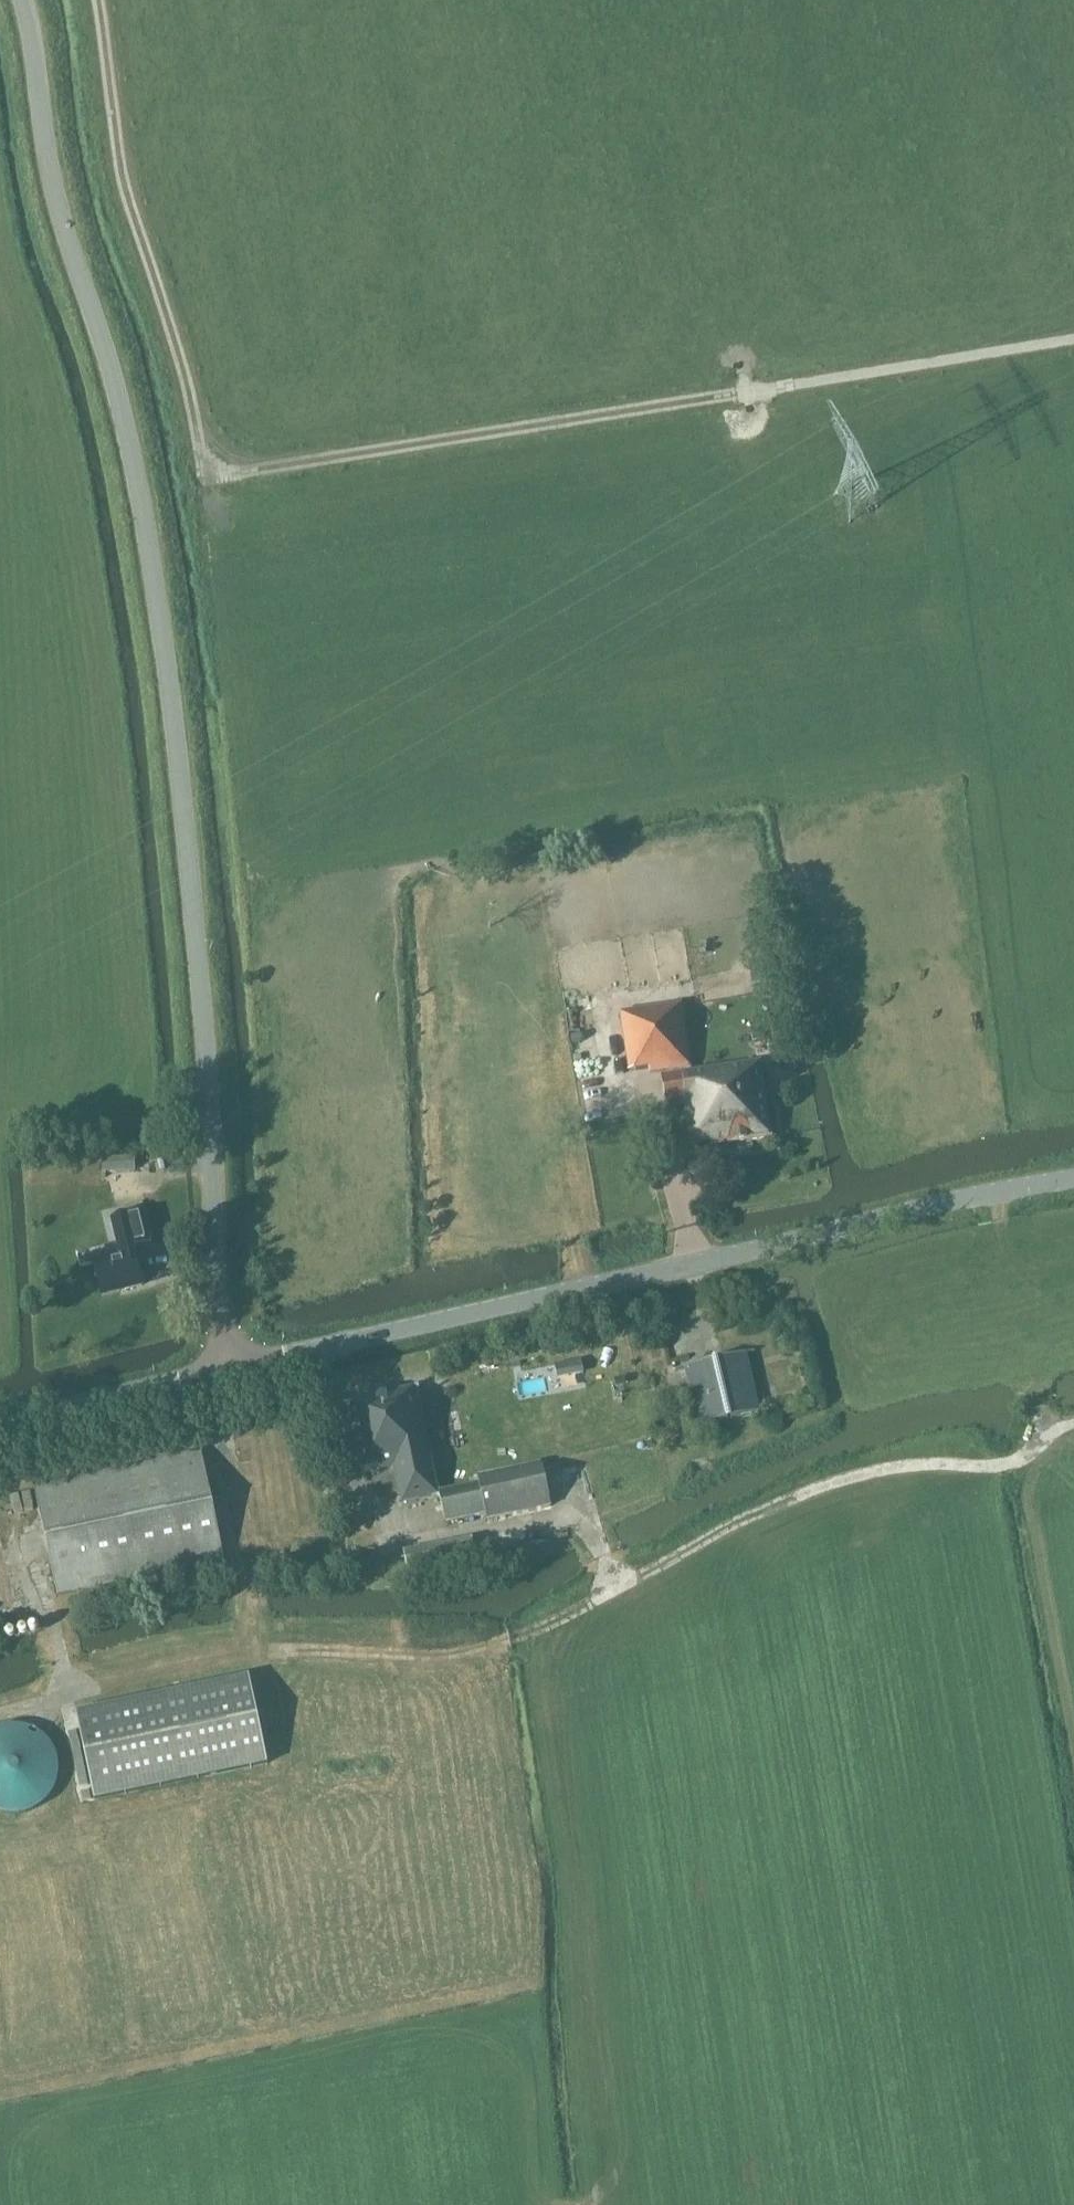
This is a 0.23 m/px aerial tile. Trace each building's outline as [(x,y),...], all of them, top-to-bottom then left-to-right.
[(772,959),(750,962),(753,985),(775,982),(772,959)] [(649,1070),(649,1073),(670,1070),(670,1072),(671,1077),(662,1078),(666,1110),(685,1108),(690,1146),(713,1143),(714,1149),(770,1141),(760,1065),(690,1074),(681,1006),(623,1014),(631,1072),(649,1070)] [(570,1076),(592,1076),(591,1059),(569,1059),(570,1076)] [(136,1159),(104,1160),(104,1173),(136,1172),(136,1159)] [(133,1185),(111,1189),(113,1199),(135,1195),(133,1185)] [(115,1215),(138,1212),(136,1198),(113,1201),(115,1215)] [(112,1223),(121,1258),(95,1265),(101,1297),(144,1285),(134,1248),(149,1244),(141,1215),(112,1223)] [(700,1427),(760,1413),(746,1353),(687,1368),(700,1427)] [(576,1375),(583,1373),(581,1361),(574,1362),(576,1375)] [(417,1388),(346,1403),(360,1470),(376,1466),(377,1471),(395,1467),(402,1504),(430,1498),(440,1503),(444,1524),(484,1516),(485,1522),(550,1508),(541,1464),(476,1478),(477,1485),(439,1493),(417,1388)] [(222,1562),(199,1453),(34,1487),(56,1596),(222,1562)] [(269,1609),(282,1606),(278,1590),(266,1593),(269,1609)] [(250,1677),(78,1713),(96,1801),(269,1765),(250,1677)] [(44,1803),(47,1801),(49,1798),(52,1795),(54,1792),(55,1788),(57,1785),(58,1781),(59,1777),(59,1773),(60,1769),(59,1765),(59,1762),(58,1758),(57,1754),(55,1751),(53,1747),(51,1744),(49,1741),(46,1738),(43,1735),(40,1733),(37,1731),(34,1729),(30,1728),(26,1727),(23,1726),(19,1725),(15,1725),(11,1725),(7,1726),(3,1727),(0,1728),(0,1811),(4,1813),(8,1813),(11,1814),(15,1814),(19,1814),(23,1813),(27,1812),(31,1811),(34,1810),(38,1808),(41,1806),(44,1803)]
